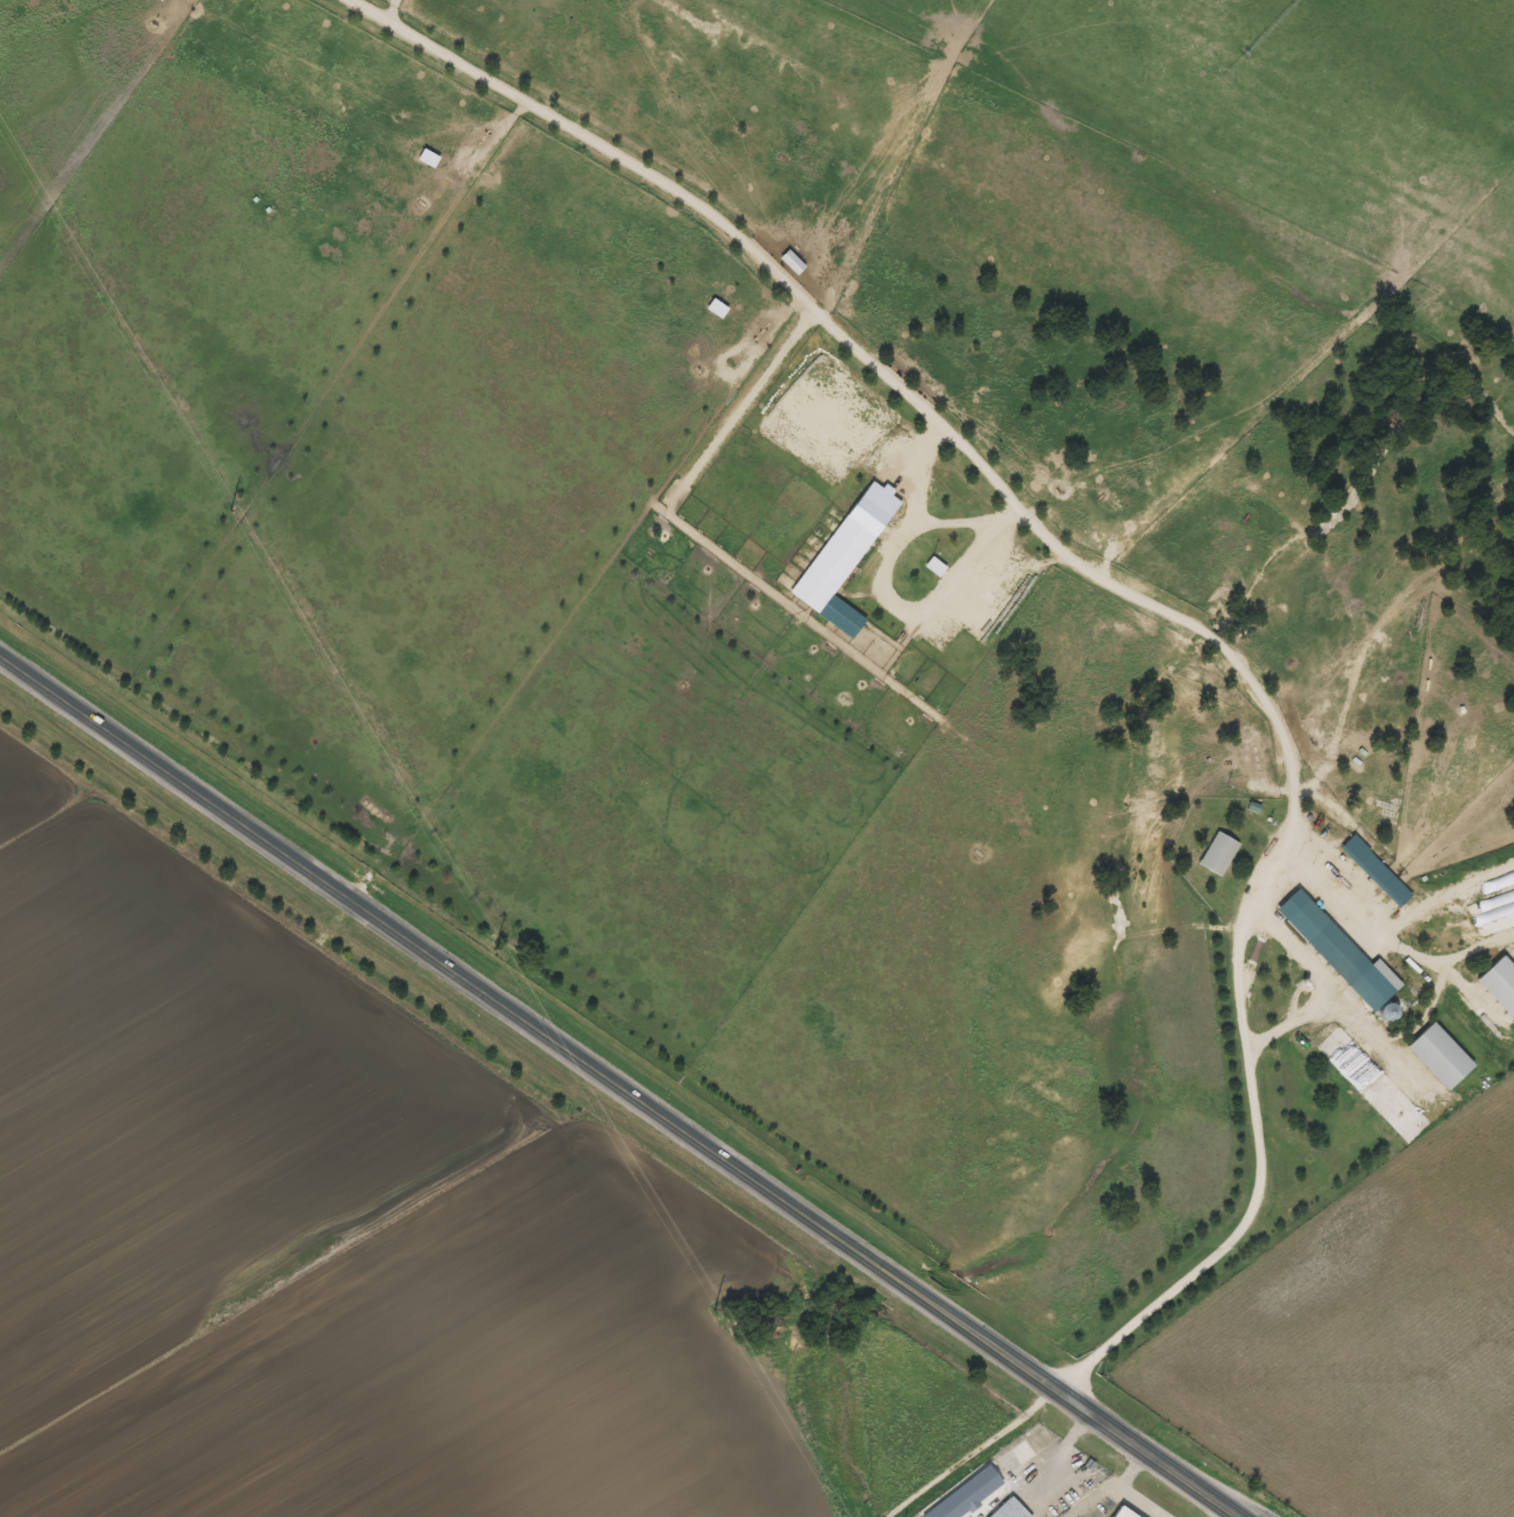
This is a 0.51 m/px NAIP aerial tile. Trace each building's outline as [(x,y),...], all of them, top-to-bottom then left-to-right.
[(1221,876),(1240,844),(1218,831),(1199,863),(1221,876)] [(1413,894),(1353,835),(1331,857),(1390,917),(1413,894)] [(1372,1012),(1395,990),(1299,888),(1277,910),(1372,1012)] [(1475,1065),(1434,1022),(1407,1047),(1448,1091),(1475,1065)] [(997,1463),(1009,1478),(1038,1455),(1025,1439),(997,1463)] [(1012,1496),(990,1516),(1032,1516),(1012,1496)] [(1121,1506),(1114,1516),(1139,1516),(1121,1506)]
